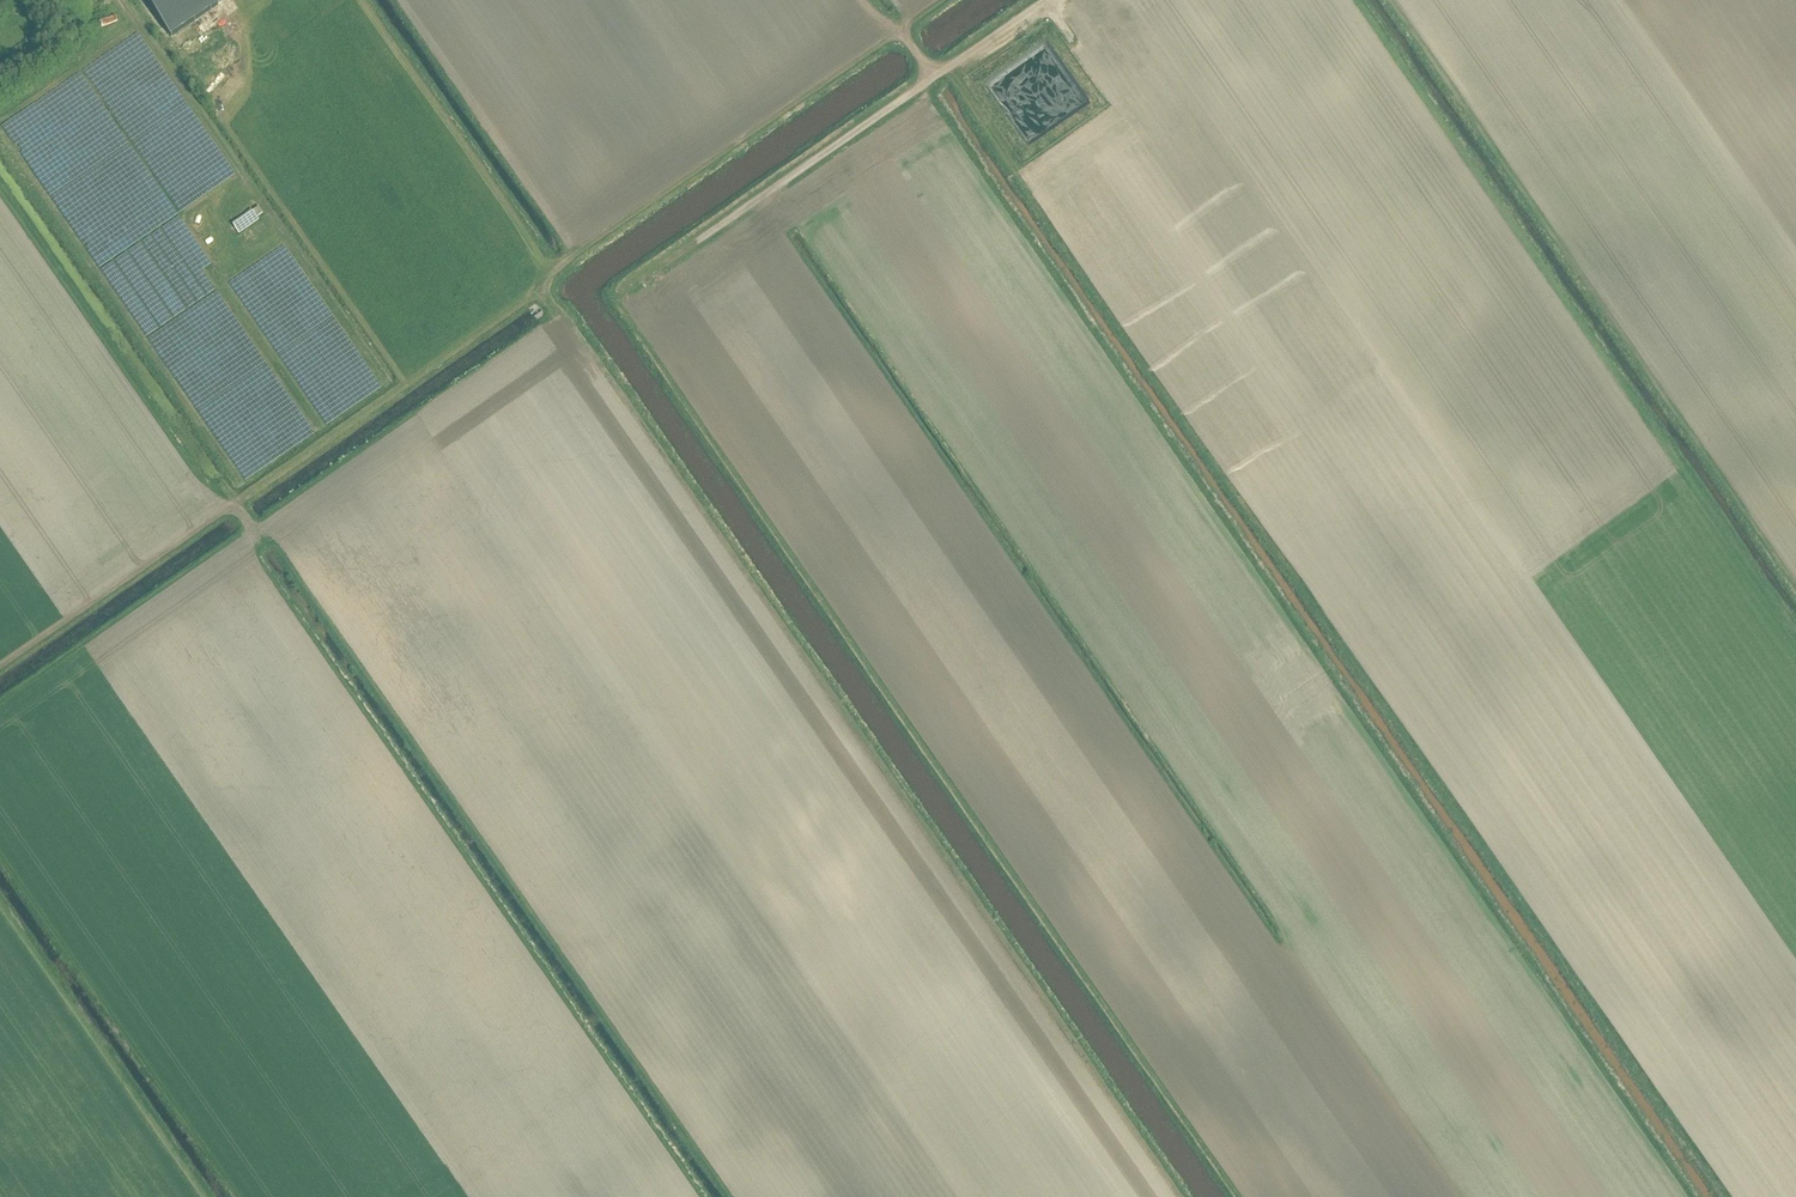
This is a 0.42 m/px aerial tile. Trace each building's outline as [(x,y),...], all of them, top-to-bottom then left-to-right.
[(170,38),(227,0),(145,0),(170,38)] [(254,214),(234,228),(239,235),(258,221),(254,214)]
